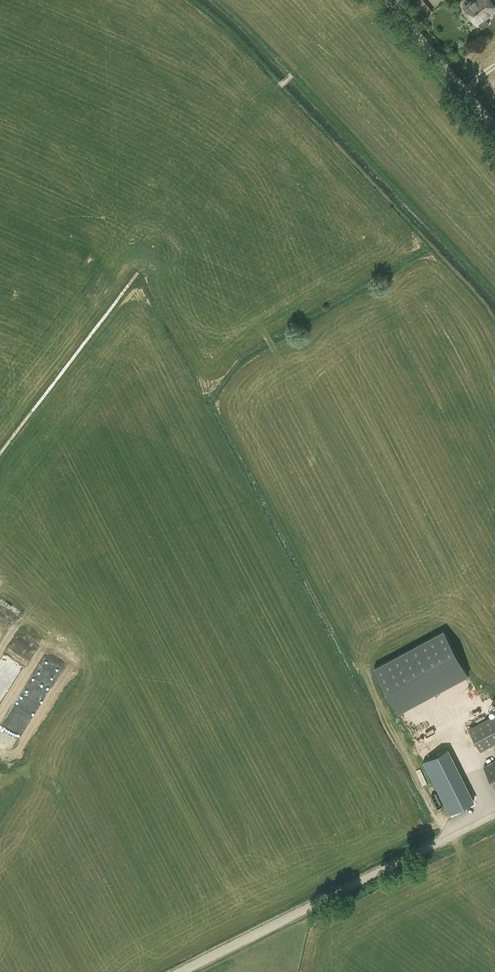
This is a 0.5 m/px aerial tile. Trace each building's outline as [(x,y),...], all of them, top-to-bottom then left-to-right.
[(433,11),(424,0),(417,0),(411,4),(423,19),(433,11)] [(485,18),(494,11),(494,6),(490,0),(473,0),(464,7),(477,25),(478,24),(483,29),(490,24),(485,18)] [(398,713),(469,676),(444,630),(374,668),(398,713)] [(8,656),(0,667),(0,678),(3,681),(12,667),(13,668),(16,663),(10,659),(10,658),(8,656)] [(469,729),(480,751),(494,743),(494,715),(469,729)] [(423,761),(450,815),(475,802),(448,749),(423,761)] [(483,766),(494,788),(494,760),(483,766)]
